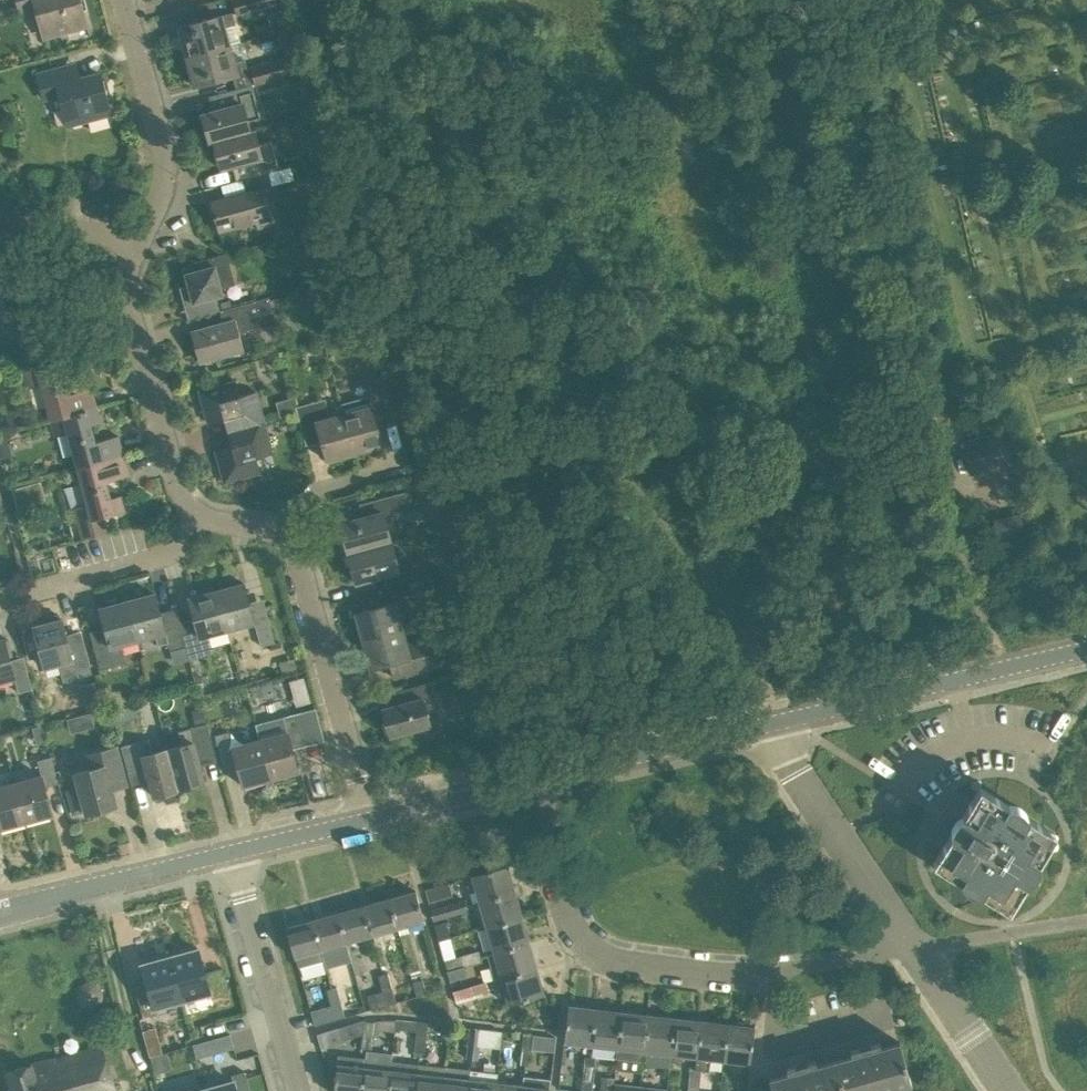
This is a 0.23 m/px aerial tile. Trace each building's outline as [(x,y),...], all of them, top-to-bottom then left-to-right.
[(79,0),(16,0),(18,5),(33,1),(43,37),(86,25),(79,0)] [(238,13),(277,3),(276,0),(235,0),(238,13)] [(188,56),(230,44),(225,27),(237,24),(233,12),(180,27),(188,56)] [(264,23),(231,33),(235,48),(269,38),(264,23)] [(230,44),(188,56),(196,85),(233,75),(237,89),(253,84),(296,73),(291,57),(248,68),(246,59),(235,62),(230,44)] [(69,66),(52,71),(36,75),(41,94),(58,89),(67,125),(110,114),(99,73),(73,80),(69,66)] [(253,84),(237,89),(226,91),(230,106),(203,113),(211,142),(215,141),(217,150),(257,139),(255,129),(250,130),(247,118),(261,114),(253,84)] [(301,116),(307,114),(316,112),(313,102),(304,105),(299,106),(301,116)] [(257,139),(217,150),(222,168),(245,162),(249,177),(244,178),(245,182),(271,175),(269,171),(280,168),(272,139),(258,143),(257,139)] [(306,179),(318,198),(328,192),(315,173),(306,179)] [(271,175),(245,182),(247,190),(212,199),(220,229),(257,220),(258,226),(272,222),(264,190),(274,187),(271,175)] [(185,274),(188,286),(181,288),(186,306),(205,301),(208,312),(218,309),(215,298),(224,295),(222,287),(234,284),(226,255),(196,264),(198,270),(185,274)] [(10,320),(0,284),(0,283),(0,323),(10,320)] [(194,332),(194,335),(201,362),(244,350),(239,328),(271,320),(266,298),(220,311),(223,324),(194,332)] [(92,388),(69,394),(60,362),(24,372),(29,388),(41,384),(51,422),(88,412),(98,410),(92,388)] [(236,429),(264,422),(255,390),(238,395),(234,381),(200,390),(208,422),(232,415),(236,429)] [(371,408),(344,415),(354,452),(381,445),(374,419),(390,414),(382,383),(366,387),(371,408)] [(354,452),(344,415),(330,419),(325,398),(296,406),(304,438),(320,434),(327,460),(354,452)] [(96,442),(88,412),(51,422),(55,435),(68,431),(78,468),(124,456),(118,436),(96,442)] [(264,422),(236,429),(232,430),(236,446),(216,451),(224,481),(259,471),(254,452),(271,448),(264,422)] [(964,441),(972,474),(1012,464),(1004,431),(964,441)] [(124,456),(78,468),(89,505),(75,509),(83,539),(106,533),(102,517),(125,511),(125,510),(114,513),(106,482),(129,475),(124,456)] [(17,507),(31,503),(26,485),(12,489),(17,507)] [(349,553),(393,541),(386,515),(411,508),(407,492),(369,502),(373,515),(341,524),(349,553)] [(1022,525),(1019,513),(993,519),(996,531),(1022,525)] [(393,541),(349,553),(357,582),(388,574),(391,586),(392,587),(409,582),(409,583),(429,578),(424,563),(401,569),(393,541)] [(392,587),(391,586),(379,590),(383,605),(357,611),(364,639),(403,629),(399,616),(417,611),(409,583),(409,582),(392,587)] [(244,583),(215,591),(226,630),(255,622),(261,645),(276,641),(266,605),(251,609),(244,583)] [(196,624),(181,628),(181,629),(186,647),(190,659),(213,653),(208,635),(226,630),(215,591),(189,598),(196,624)] [(155,593),(128,601),(138,639),(166,632),(171,651),(186,647),(181,629),(181,628),(178,616),(162,620),(155,593)] [(100,608),(105,627),(107,635),(92,639),(101,670),(126,663),(121,644),(138,639),(128,601),(119,603),(117,598),(107,600),(109,606),(100,608)] [(92,674),(84,643),(69,647),(62,620),(60,620),(59,616),(54,615),(50,616),(46,619),(47,623),(33,627),(35,632),(29,634),(27,638),(26,643),(28,650),(31,653),(36,655),(41,653),(45,668),(58,665),(63,682),(92,674)] [(403,629),(364,639),(372,668),(399,661),(403,674),(432,667),(425,639),(407,643),(403,629)] [(0,641),(0,683),(15,678),(19,693),(32,689),(25,664),(12,667),(4,639),(0,641)] [(454,668),(464,671),(472,663),(469,653),(458,650),(451,658),(454,668)] [(406,702),(382,708),(389,736),(431,724),(424,697),(436,694),(433,681),(403,689),(406,702)] [(203,708),(193,711),(197,725),(207,723),(203,708)] [(261,740),(271,778),(299,770),(291,744),(321,736),(313,709),(273,720),(277,735),(261,740)] [(168,748),(179,789),(205,782),(198,757),(215,752),(207,724),(174,732),(178,746),(168,748)] [(271,778),(261,740),(233,747),(229,732),(216,735),(223,762),(236,759),(243,785),(271,778)] [(179,789),(168,748),(153,752),(149,739),(121,747),(129,775),(146,771),(153,796),(179,789)] [(109,778),(110,777),(124,774),(117,746),(86,755),(90,769),(76,773),(79,788),(67,791),(74,814),(86,811),(86,814),(117,806),(109,778)] [(43,777),(15,784),(25,822),(53,815),(46,788),(59,784),(52,758),(38,761),(43,777)] [(15,784),(0,788),(0,829),(25,822),(15,784)] [(933,863),(971,887),(1009,910),(1056,834),(980,787),(933,863)] [(472,903),(514,891),(507,865),(472,875),(477,891),(470,893),(472,903)] [(428,900),(437,898),(435,889),(426,892),(428,900)] [(522,917),(514,891),(472,903),(476,916),(483,914),(487,926),(522,917)] [(388,900),(396,929),(422,922),(414,893),(388,900)] [(448,910),(450,916),(467,911),(463,899),(443,905),(445,911),(448,910)] [(388,900),(363,907),(371,936),(396,929),(388,900)] [(445,911),(443,905),(429,909),(433,922),(450,916),(448,910),(445,911)] [(371,936),(363,907),(338,914),(346,943),(371,936)] [(346,943),(338,914),(313,921),(321,950),(346,943)] [(529,942),(522,917),(487,926),(494,952),(529,942)] [(321,950),(313,921),(287,928),(295,957),(321,950)] [(446,923),(434,926),(438,940),(450,937),(446,923)] [(529,942),(494,952),(486,954),(494,980),(502,977),(536,967),(529,942)] [(180,999),(208,991),(200,963),(196,948),(168,956),(180,999)] [(462,961),(464,967),(481,961),(478,950),(457,957),(459,962),(462,961)] [(152,1007),(180,999),(168,956),(140,964),(144,979),(152,1007)] [(459,962),(457,957),(442,961),(446,972),(448,982),(467,976),(464,967),(462,961),(459,962)] [(208,991),(210,997),(223,994),(213,959),(200,963),(208,991)] [(420,974),(418,966),(409,969),(411,977),(420,974)] [(536,967),(502,977),(509,1004),(544,994),(536,967)] [(388,991),(393,990),(388,973),(378,975),(382,990),(387,988),(388,991)] [(152,1007),(144,979),(131,982),(140,1017),(154,1013),(152,1007)] [(417,996),(426,994),(423,981),(414,983),(417,996)] [(473,997),(474,997),(481,995),(489,993),(486,982),(470,986),(473,997)] [(336,1007),(341,1005),(336,986),(326,989),(331,1005),(336,1004),(336,1007)] [(456,1002),(473,997),(470,987),(452,991),(456,1002)] [(387,988),(382,990),(382,991),(367,995),(371,1009),(396,1002),(393,990),(388,991),(387,988)] [(336,1004),(331,1005),(311,1011),(315,1025),(335,1020),(345,1017),(341,1005),(336,1007),(336,1004)] [(592,1045),(596,1009),(569,1006),(565,1042),(592,1045)] [(592,1045),(618,1048),(623,1012),(596,1009),(592,1045)] [(618,1048),(617,1057),(644,1061),(645,1051),(649,1015),(623,1012),(618,1048)] [(675,1018),(649,1015),(645,1051),(671,1054),(675,1018)] [(671,1054),(697,1057),(702,1021),(675,1018),(671,1054)] [(367,1041),(372,1041),(374,1022),(364,1020),(362,1037),(367,1037),(367,1041)] [(420,1042),(425,1042),(428,1022),(417,1021),(415,1037),(420,1038),(420,1042)] [(697,1057),(696,1069),(701,1070),(709,1071),(711,1059),(724,1060),(728,1024),(702,1021),(697,1057)] [(728,1024),(724,1060),(750,1064),(755,1027),(728,1024)] [(470,1027),(468,1043),(474,1044),(473,1047),(478,1048),(480,1029),(470,1027)] [(339,1028),(317,1034),(321,1049),(343,1042),(339,1028)] [(532,1049),(539,1050),(541,1036),(523,1034),(521,1048),(526,1049),(525,1052),(531,1053),(532,1049)] [(367,1037),(362,1037),(361,1051),(370,1052),(372,1041),(367,1041),(367,1037)] [(420,1038),(415,1037),(414,1052),(424,1053),(425,1042),(420,1042),(420,1038)] [(205,1040),(193,1043),(197,1056),(209,1052),(205,1040)] [(843,1090),(893,1090),(910,1086),(910,1087),(912,1087),(899,1041),(897,1042),(898,1043),(873,1050),(871,1044),(870,1045),(871,1048),(861,1050),(860,1047),(858,1048),(860,1053),(834,1061),(843,1090)] [(474,1044),(468,1043),(467,1058),(477,1059),(478,1048),(473,1047),(474,1044)] [(7,1072),(13,1090),(114,1090),(101,1047),(33,1066),(33,1065),(7,1072)] [(530,1066),(531,1053),(525,1052),(526,1049),(521,1048),(520,1064),(530,1066)] [(364,1067),(365,1058),(338,1055),(334,1090),(361,1090),(364,1067)] [(588,1075),(593,1076),(595,1057),(584,1056),(582,1078),(587,1079),(588,1075)] [(388,1090),(415,1090),(417,1073),(418,1064),(391,1061),(390,1070),(388,1090)] [(834,1061),(809,1068),(807,1062),(806,1063),(807,1066),(797,1068),(796,1065),(795,1066),(796,1071),(771,1079),(771,1078),(769,1078),(773,1090),(843,1090),(834,1061)] [(415,1090),(442,1090),(444,1067),(418,1064),(417,1073),(415,1090)] [(364,1067),(361,1090),(388,1090),(390,1070),(364,1067)] [(444,1067),(442,1090),(468,1090),(471,1070),(444,1067)] [(690,1068),(687,1090),(693,1090),(693,1088),(699,1088),(701,1070),(696,1069),(690,1068)] [(236,1090),(250,1090),(244,1070),(231,1073),(233,1080),(236,1090)] [(471,1070),(468,1090),(495,1090),(496,1082),(497,1073),(471,1070)] [(582,1078),(580,1090),(585,1090),(592,1090),(593,1076),(588,1075),(587,1079),(582,1078)] [(523,1085),(522,1090),(549,1090),(551,1079),(524,1076),(523,1085)] [(233,1080),(204,1088),(205,1090),(236,1090),(233,1080)] [(495,1090),(522,1090),(523,1085),(496,1082),(495,1090)]
